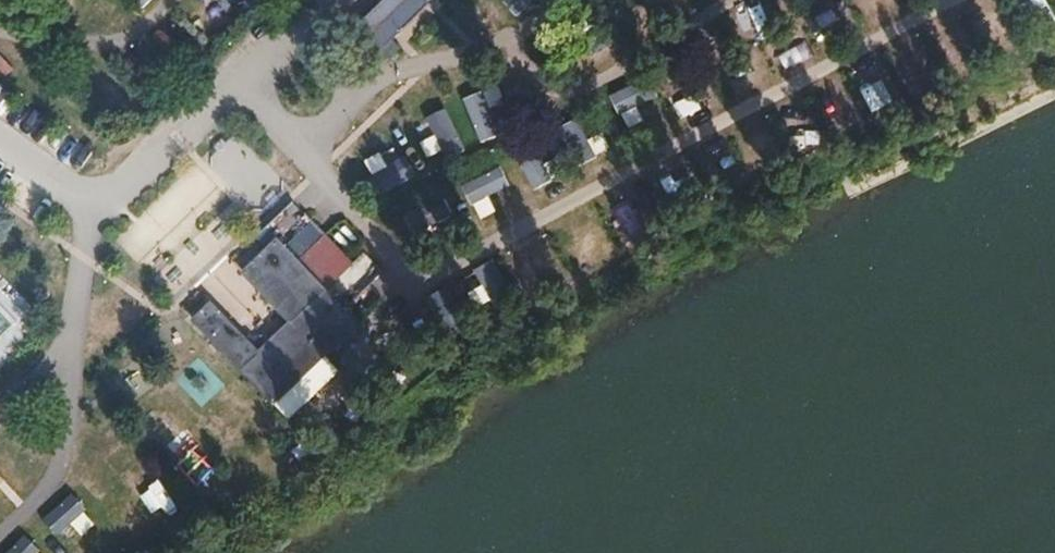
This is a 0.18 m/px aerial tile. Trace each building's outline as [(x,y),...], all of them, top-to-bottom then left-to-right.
[(147,9),(156,0),(137,0),(147,9)] [(361,24),(379,42),(393,28),(400,34),(427,7),(425,4),(429,0),(384,0),(361,24)] [(512,7),(535,20),(546,0),(516,0),(512,7)] [(818,31),(846,21),(840,5),(813,15),(818,31)] [(916,93),(928,87),(915,63),(903,70),(916,93)] [(641,85),(616,92),(626,127),(651,120),(641,85)] [(501,86),(465,99),(482,144),(518,130),(501,86)] [(437,137),(424,143),(434,163),(468,147),(449,109),(428,119),(437,137)] [(379,197),(418,178),(402,144),(362,163),(379,197)] [(535,191),(556,181),(538,144),(518,154),(535,191)] [(500,211),(493,195),(511,187),(502,169),(466,185),(482,219),(500,211)] [(418,240),(458,220),(447,196),(406,216),(418,240)] [(211,304),(193,322),(274,404),(357,322),(276,240),(243,273),(291,321),(259,353),(211,304)] [(432,302),(439,310),(429,319),(452,346),(477,324),(446,290),(432,302)] [(222,387),(204,368),(183,387),(201,406),(222,387)] [(73,548),(102,524),(75,493),(47,517),(73,548)] [(26,536),(10,552),(45,552),(26,536)]
